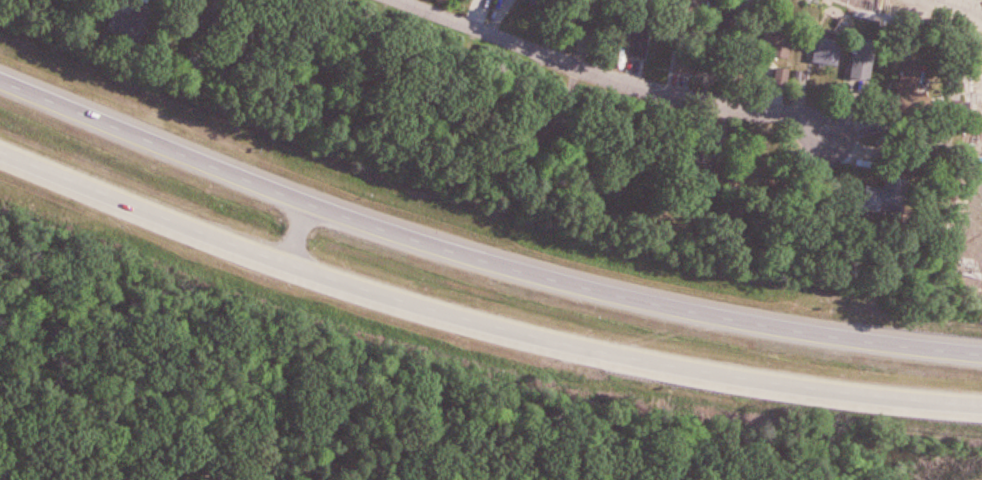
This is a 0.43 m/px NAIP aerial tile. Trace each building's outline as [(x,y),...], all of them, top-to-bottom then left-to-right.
[(552,10),(555,0),(529,0),(528,2),(552,10)] [(197,56),(213,56),(213,46),(197,46),(197,56)] [(706,49),(677,50),(678,75),(707,74),(706,49)] [(930,69),(909,64),(902,92),(923,97),(930,69)]
